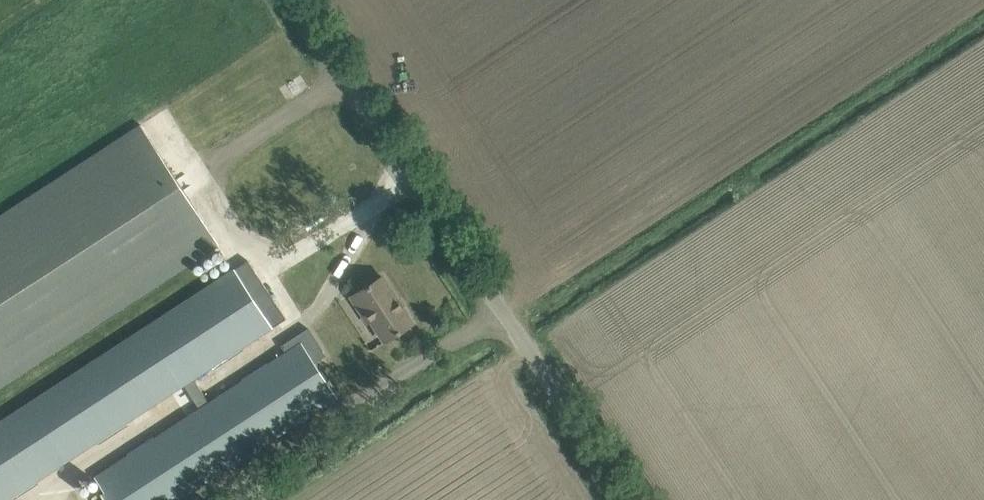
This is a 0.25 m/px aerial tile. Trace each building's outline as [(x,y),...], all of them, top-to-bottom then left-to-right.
[(0,214),(0,387),(220,244),(141,123),(0,214)] [(0,421),(0,499),(8,499),(184,385),(199,409),(209,403),(194,379),(274,327),(272,325),(284,317),(248,262),(236,269),(235,268),(0,421)] [(413,323),(383,276),(352,296),(357,303),(360,301),(386,341),(413,323)] [(338,397),(302,342),(209,403),(199,409),(96,478),(103,489),(91,497),(94,499),(182,499),(338,397)]
